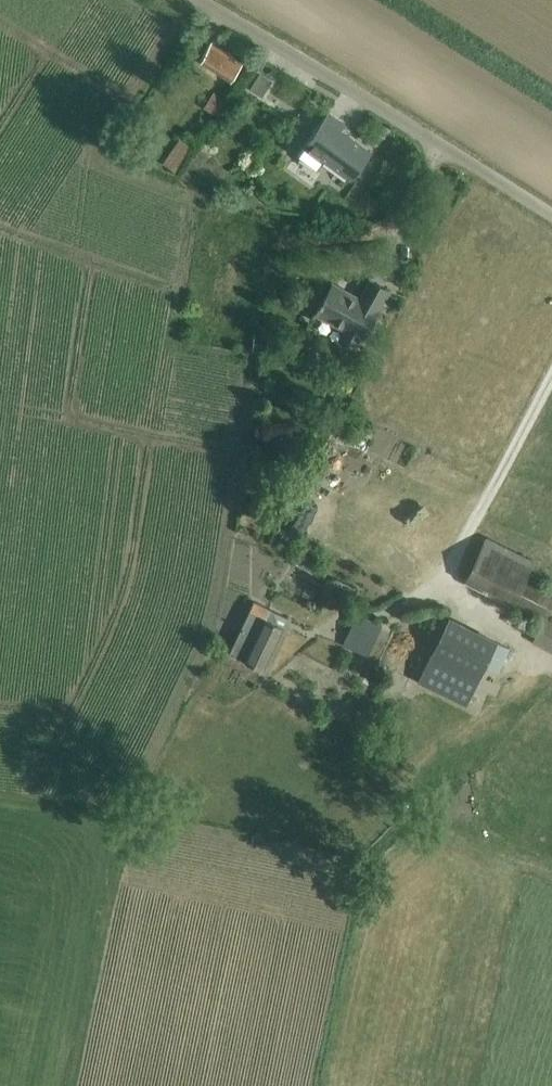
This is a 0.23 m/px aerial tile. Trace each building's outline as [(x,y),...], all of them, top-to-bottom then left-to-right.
[(230,80),(241,64),(209,42),(199,59),(230,80)] [(259,73),(250,89),(262,97),(272,81),(259,73)] [(345,124),(328,111),(297,154),(317,168),(323,159),(351,180),(372,152),(341,129),(345,124)] [(173,146),(163,161),(173,168),(183,154),(173,146)] [(377,310),(387,291),(368,281),(358,300),(330,285),(313,315),(343,331),(339,338),(354,346),(357,341),(359,342),(360,340),(361,341),(378,311),(377,310)] [(268,352),(269,333),(254,332),(253,351),(268,352)] [(547,620),(549,616),(551,611),(551,599),(523,584),(533,564),(483,539),(464,578),(513,605),(514,603),(547,620)] [(336,580),(332,589),(354,599),(358,590),(336,580)] [(249,610),(228,651),(261,667),(282,625),(265,617),(269,609),(254,601),(249,610)] [(357,616),(343,647),(369,658),(383,627),(357,616)] [(549,616),(547,620),(536,642),(551,651),(551,618),(549,616)] [(478,677),(496,641),(449,618),(438,639),(432,651),(418,682),(466,706),(478,677)] [(253,835),(251,842),(257,843),(259,836),(253,835)]
